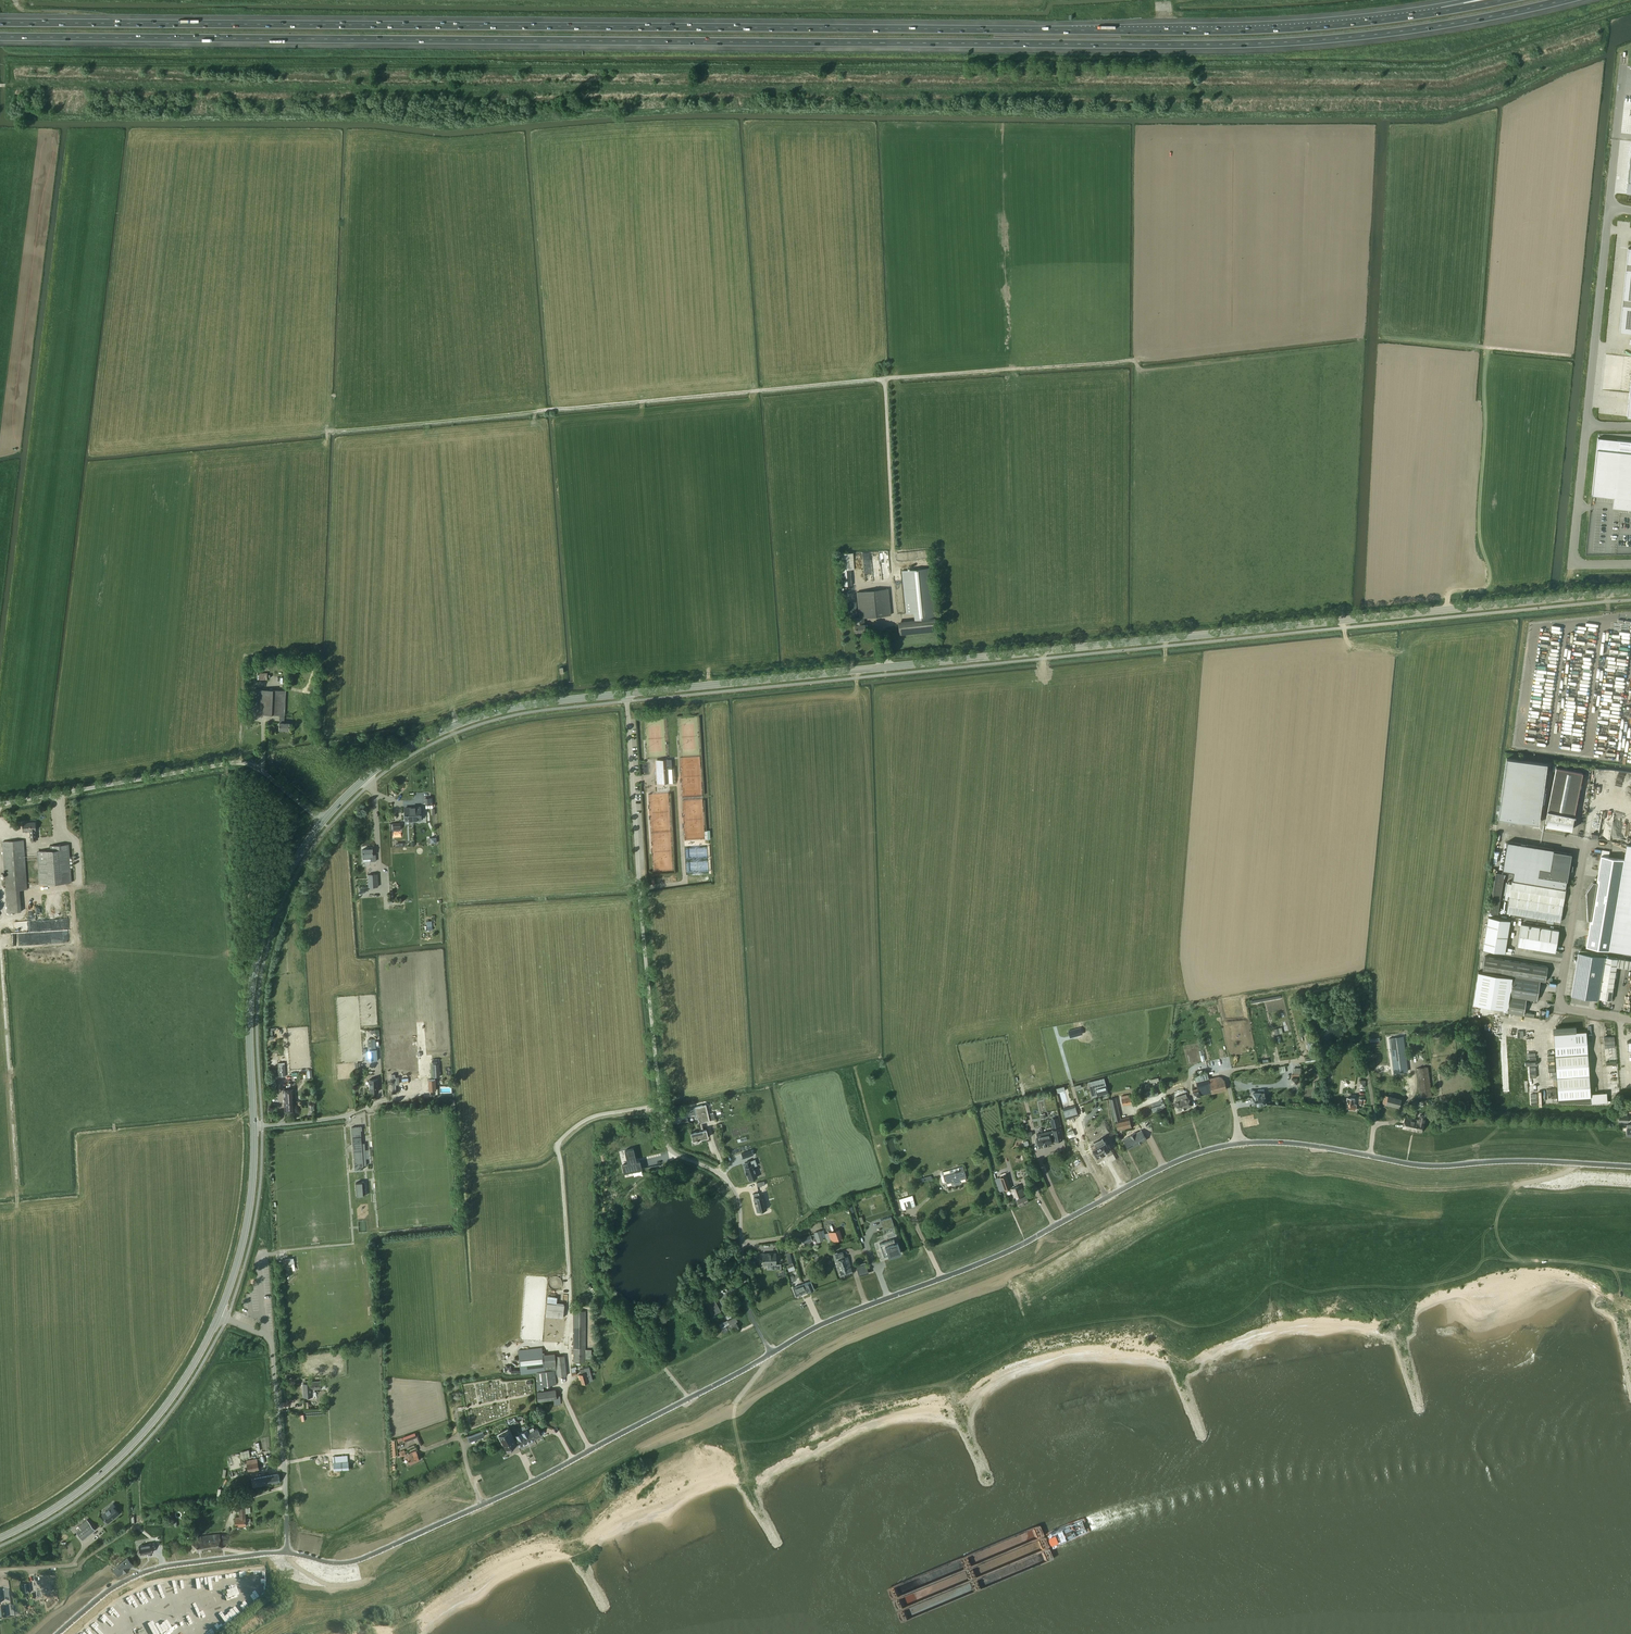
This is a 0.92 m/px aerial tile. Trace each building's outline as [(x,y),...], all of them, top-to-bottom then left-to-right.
[(1627,248),(1619,333),(1630,334),(1630,249),(1627,248)] [(1596,449),(1592,495),(1613,497),(1612,507),(1630,509),(1630,444),(1617,442),(1616,451),(1596,449)] [(850,569),(854,569),(853,553),(840,554),(842,586),(851,585),(850,569)] [(914,620),(935,618),(935,610),(930,568),(901,571),(906,614),(913,613),(914,620)] [(865,631),(864,618),(891,615),(888,588),(856,592),(859,618),(854,618),(855,632),(856,632),(856,633),(857,633),(859,633),(860,632),(865,631)] [(284,723),(284,715),(285,715),(286,690),(255,689),(254,714),(280,715),(279,723),(279,729),(289,730),(289,723),(284,723)] [(1536,805),(1541,806),(1547,763),(1506,758),(1497,818),(1533,824),(1536,805)] [(671,759),(666,759),(656,760),(658,783),(668,783),(669,783),(668,769),(672,768),(671,759)] [(1556,768),(1548,810),(1545,821),(1547,822),(1546,825),(1572,829),(1571,829),(1573,822),(1574,818),(1575,818),(1576,816),(1574,816),(1583,773),(1556,768)] [(420,807),(413,808),(412,808),(413,820),(421,819),(421,814),(421,812),(420,807)] [(413,820),(412,808),(405,808),(405,813),(404,813),(404,815),(405,815),(405,820),(413,820)] [(23,831),(30,831),(31,840),(36,839),(35,822),(22,823),(23,831)] [(28,889),(24,840),(2,841),(6,891),(28,889)] [(1566,890),(1567,881),(1538,876),(1539,869),(1550,870),(1553,851),(1554,849),(1507,842),(1502,870),(1513,872),(1512,881),(1566,890)] [(40,885),(71,882),(69,844),(51,845),(51,850),(38,851),(40,885)] [(1586,947),(1630,954),(1630,846),(1626,845),(1624,860),(1609,857),(1610,851),(1602,850),(1597,882),(1593,882),(1586,892),(1587,920),(1590,920),(1586,947)] [(376,855),(373,855),(372,848),(362,849),(363,856),(363,859),(371,859),(371,861),(376,861),(376,855)] [(1567,881),(1569,870),(1572,871),(1573,866),(1570,865),(1571,854),(1553,851),(1550,870),(1539,869),(1538,876),(1567,881)] [(1496,872),(1495,877),(1489,912),(1498,913),(1504,874),(1496,872)] [(368,887),(378,886),(378,873),(368,874),(368,887)] [(1553,924),(1554,921),(1560,922),(1566,890),(1512,881),(1507,913),(1547,920),(1547,923),(1553,924)] [(1510,920),(1495,918),(1488,917),(1483,949),(1505,953),(1510,920)] [(1559,930),(1521,924),(1518,946),(1555,952),(1559,930)] [(1598,999),(1598,998),(1605,956),(1578,952),(1571,995),(1598,999)] [(1482,972),(1495,974),(1513,977),(1508,1009),(1507,1012),(1523,1015),(1526,999),(1537,1000),(1540,980),(1545,981),(1548,966),(1485,956),(1482,972)] [(1630,962),(1630,961),(1605,956),(1598,998),(1599,998),(1611,1000),(1616,966),(1630,969),(1630,962)] [(1513,977),(1495,974),(1482,972),(1478,971),(1473,1004),(1508,1009),(1513,977)] [(412,1019),(404,1020),(405,1031),(412,1031),(412,1019)] [(1558,1103),(1591,1103),(1586,1031),(1575,1032),(1575,1029),(1555,1030),(1555,1034),(1554,1034),(1558,1103)] [(1408,1071),(1405,1052),(1403,1036),(1389,1038),(1394,1073),(1408,1071)] [(1618,1065),(1615,1044),(1609,1045),(1610,1049),(1605,1049),(1608,1066),(1618,1065)] [(409,1058),(408,1049),(392,1049),(392,1059),(409,1058)] [(432,1062),(430,1062),(431,1077),(440,1076),(439,1063),(438,1063),(437,1059),(432,1060),(432,1062)] [(278,1066),(279,1077),(286,1076),(285,1066),(285,1062),(278,1063),(278,1066)] [(1417,1068),(1420,1097),(1432,1096),(1428,1067),(1417,1068)] [(391,1075),(392,1093),(396,1093),(396,1084),(399,1084),(399,1077),(395,1077),(395,1075),(391,1075)] [(1300,1075),(1292,1075),(1292,1083),(1300,1083),(1300,1075)] [(1227,1090),(1225,1079),(1224,1076),(1209,1079),(1197,1082),(1199,1090),(1201,1096),(1212,1093),(1227,1090)] [(369,1079),(370,1083),(368,1084),(369,1086),(370,1087),(370,1091),(379,1091),(378,1079),(369,1079)] [(1358,1087),(1365,1088),(1366,1080),(1359,1079),(1358,1087)] [(1090,1086),(1092,1097),(1108,1093),(1105,1081),(1095,1084),(1095,1085),(1090,1086)] [(1194,1099),(1201,1097),(1199,1090),(1199,1091),(1198,1088),(1192,1090),(1193,1092),(1192,1092),(1194,1099)] [(284,1090),(285,1111),(295,1110),(293,1089),(284,1090)] [(1144,1092),(1146,1098),(1159,1095),(1157,1089),(1144,1092)] [(1264,1090),(1250,1091),(1251,1098),(1252,1098),(1252,1104),(1257,1104),(1260,1104),(1266,1104),(1265,1096),(1264,1096),(1264,1090)] [(706,1104),(709,1120),(715,1119),(714,1113),(721,1111),(720,1109),(732,1106),(733,1108),(745,1105),(742,1095),(706,1104)] [(1128,1095),(1121,1096),(1123,1105),(1132,1104),(1130,1097),(1129,1097),(1128,1095)] [(1385,1095),(1383,1103),(1399,1108),(1402,1100),(1385,1095)] [(1191,1106),(1188,1097),(1175,1102),(1178,1111),(1191,1106)] [(1346,1104),(1348,1104),(1347,1109),(1356,1110),(1356,1104),(1354,1104),(1354,1102),(1355,1102),(1355,1100),(1354,1100),(1355,1099),(1347,1098),(1346,1104)] [(710,1120),(709,1120),(706,1104),(695,1107),(685,1109),(687,1117),(696,1114),(698,1123),(703,1122),(710,1120)] [(1079,1116),(1075,1105),(1063,1109),(1066,1119),(1079,1116)] [(1116,1121),(1118,1131),(1132,1128),(1129,1116),(1121,1118),(1119,1110),(1113,1111),(1115,1121),(1116,1121)] [(1418,1120),(1406,1118),(1404,1128),(1422,1132),(1425,1116),(1420,1115),(1418,1120)] [(1628,1116),(1619,1115),(1619,1123),(1628,1123),(1628,1116)] [(1050,1119),(1052,1128),(1060,1126),(1058,1117),(1050,1119)] [(362,1126),(352,1127),(353,1137),(356,1169),(364,1169),(363,1165),(366,1165),(365,1143),(362,1143),(361,1137),(361,1130),(362,1130),(362,1126)] [(706,1129),(705,1130),(700,1131),(691,1133),(693,1141),(708,1137),(706,1129)] [(1039,1144),(1039,1146),(1044,1145),(1044,1146),(1048,1145),(1048,1144),(1052,1143),(1052,1142),(1055,1141),(1063,1140),(1061,1129),(1053,1130),(1053,1131),(1037,1134),(1038,1138),(1035,1139),(1034,1140),(1035,1144),(1036,1145),(1039,1144)] [(1142,1130),(1124,1139),(1129,1149),(1147,1140),(1142,1130)] [(1101,1162),(1106,1159),(1106,1160),(1110,1158),(1109,1157),(1114,1155),(1113,1154),(1115,1153),(1113,1150),(1112,1151),(1109,1146),(1100,1151),(1099,1149),(1095,1151),(1101,1162)] [(633,1149),(625,1150),(628,1164),(622,1165),(624,1173),(642,1169),(640,1161),(636,1162),(633,1149)] [(752,1150),(742,1154),(744,1159),(754,1155),(752,1150)] [(750,1161),(745,1162),(746,1166),(745,1167),(746,1171),(747,1174),(749,1180),(753,1179),(754,1179),(754,1178),(757,1177),(754,1166),(757,1165),(756,1159),(750,1161)] [(953,1182),(954,1185),(961,1184),(960,1180),(966,1178),(963,1165),(952,1168),(953,1173),(944,1175),(946,1184),(953,1182)] [(1004,1184),(1003,1184),(1005,1190),(1011,1188),(1006,1174),(1001,1176),(1004,1184)] [(356,1183),(357,1196),(367,1195),(366,1182),(356,1183)] [(1029,1202),(1026,1195),(1025,1196),(1021,1186),(1011,1190),(1014,1197),(1015,1200),(1018,1199),(1020,1206),(1029,1202)] [(759,1192),(753,1194),(757,1212),(767,1209),(763,1195),(759,1196),(759,1192)] [(904,1202),(906,1209),(912,1208),(910,1200),(904,1202)] [(891,1216),(880,1220),(884,1230),(894,1227),(891,1216)] [(839,1229),(832,1231),(827,1233),(831,1242),(842,1238),(839,1229)] [(812,1240),(816,1239),(817,1242),(824,1240),(821,1230),(814,1232),(814,1234),(810,1235),(812,1240)] [(810,1235),(801,1237),(803,1243),(812,1240),(810,1235)] [(895,1243),(894,1239),(879,1243),(884,1257),(888,1255),(889,1258),(901,1253),(897,1242),(895,1243)] [(761,1264),(763,1264),(763,1265),(776,1264),(776,1253),(762,1253),(762,1260),(761,1260),(760,1261),(760,1264),(761,1264)] [(834,1260),(837,1271),(840,1271),(851,1267),(848,1256),(834,1260)] [(289,1271),(288,1264),(295,1263),(294,1258),(284,1260),(285,1265),(287,1272),(289,1271)] [(787,1265),(789,1271),(795,1269),(793,1263),(787,1265)] [(866,1265),(857,1268),(859,1276),(868,1273),(866,1265)] [(851,1267),(840,1271),(842,1277),(853,1273),(851,1267)] [(548,1287),(547,1268),(533,1269),(533,1277),(532,1277),(532,1288),(548,1287)] [(805,1283),(808,1292),(814,1289),(811,1281),(805,1283)] [(799,1285),(803,1294),(808,1292),(805,1283),(799,1285)] [(803,1294),(799,1285),(793,1288),(797,1296),(803,1294)] [(548,1296),(545,1316),(563,1317),(564,1304),(557,1304),(557,1297),(548,1296)] [(715,1299),(706,1304),(712,1315),(721,1311),(715,1299)] [(574,1311),(573,1331),(585,1331),(585,1311),(574,1311)] [(735,1321),(737,1320),(732,1311),(725,1314),(729,1322),(724,1323),(724,1322),(719,1324),(722,1330),(727,1328),(728,1332),(733,1329),(734,1332),(739,1329),(736,1322),(735,1321)] [(585,1349),(585,1331),(573,1331),(573,1362),(586,1362),(586,1358),(592,1358),(591,1349),(585,1349)] [(543,1355),(543,1354),(542,1348),(518,1350),(521,1374),(538,1372),(544,1371),(543,1355)] [(580,1369),(581,1374),(579,1374),(582,1384),(588,1382),(593,1381),(589,1367),(580,1369)] [(539,1383),(537,1383),(537,1389),(538,1390),(541,1389),(542,1389),(543,1389),(543,1386),(556,1384),(555,1377),(555,1370),(544,1371),(538,1372),(539,1383)] [(307,1380),(307,1383),(303,1383),(304,1389),(305,1397),(313,1396),(312,1389),(321,1388),(321,1381),(312,1382),(312,1380),(307,1380)] [(533,1420),(526,1424),(530,1432),(534,1439),(542,1435),(533,1420)] [(506,1449),(517,1444),(515,1439),(510,1428),(499,1434),(506,1449)] [(527,1428),(521,1431),(527,1443),(534,1439),(530,1432),(529,1432),(527,1428)] [(467,1436),(469,1442),(485,1436),(483,1430),(467,1436)] [(517,1438),(515,1439),(517,1444),(518,1446),(522,1445),(527,1443),(521,1431),(515,1434),(517,1438)] [(414,1433),(402,1438),(404,1442),(416,1438),(414,1433)] [(420,1459),(417,1454),(416,1450),(413,1452),(411,1453),(411,1454),(407,1456),(410,1464),(420,1459)] [(349,1470),(349,1461),(348,1461),(347,1455),(333,1456),(333,1462),(334,1471),(349,1470)] [(257,1458),(247,1460),(249,1471),(259,1469),(257,1458)] [(265,1476),(267,1484),(280,1482),(279,1474),(265,1476)] [(267,1484),(265,1476),(252,1479),(253,1487),(267,1484)] [(109,1522),(119,1514),(115,1508),(116,1507),(114,1504),(108,1509),(109,1510),(103,1515),(109,1522)] [(246,1526),(245,1508),(239,1508),(240,1518),(235,1519),(235,1527),(246,1526)] [(81,1530),(77,1533),(83,1540),(96,1530),(87,1519),(78,1526),(81,1530)] [(217,1534),(199,1536),(198,1534),(191,1535),(194,1553),(219,1549),(217,1534)] [(153,1549),(156,1548),(155,1543),(139,1546),(141,1554),(153,1552),(153,1549)] [(128,1558),(117,1567),(114,1569),(119,1575),(123,1572),(124,1573),(130,1568),(129,1567),(133,1564),(128,1558)] [(40,1591),(37,1591),(36,1584),(29,1585),(31,1594),(34,1593),(35,1599),(41,1598),(40,1591)] [(0,1591),(0,1595),(1,1605),(10,1603),(10,1602),(8,1590),(0,1591)] [(245,1603),(243,1604),(246,1608),(259,1597),(256,1592),(247,1599),(245,1596),(242,1599),(245,1603)] [(15,1617),(13,1606),(5,1607),(7,1618),(15,1617)] [(239,1613),(236,1609),(234,1611),(230,1607),(224,1612),(232,1620),(239,1613)] [(174,1627),(167,1613),(164,1615),(165,1618),(160,1621),(159,1620),(152,1623),(158,1633),(160,1633),(174,1627)] [(216,1617),(219,1621),(217,1623),(220,1627),(226,1623),(219,1614),(216,1617)] [(177,1632),(180,1630),(182,1633),(185,1633),(181,1625),(175,1628),(177,1632)]
